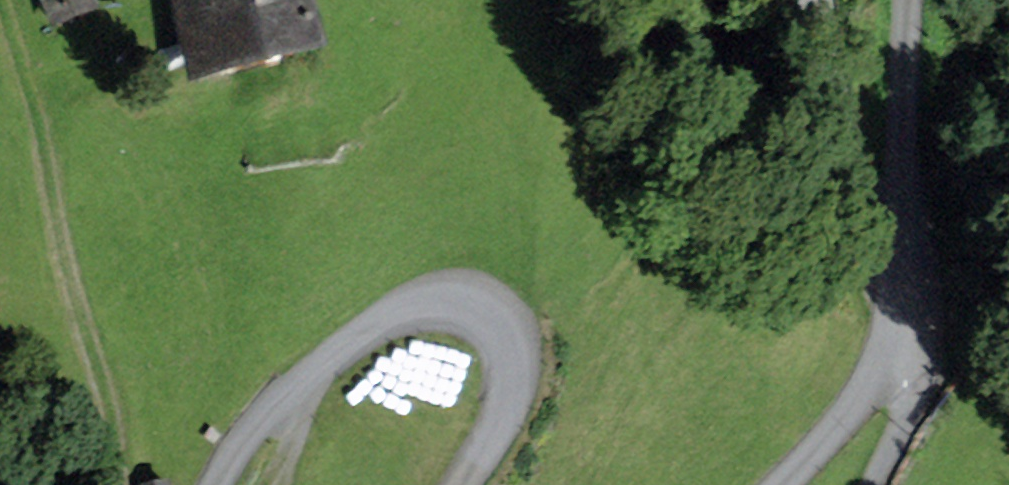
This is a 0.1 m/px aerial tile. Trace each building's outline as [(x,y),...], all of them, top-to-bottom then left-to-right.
[(53,22),(89,6),(87,0),(44,0),(53,22)] [(223,69),(314,49),(303,0),(173,0),(180,33),(213,26),(223,69)] [(190,76),(223,69),(213,26),(180,33),(190,76)]
